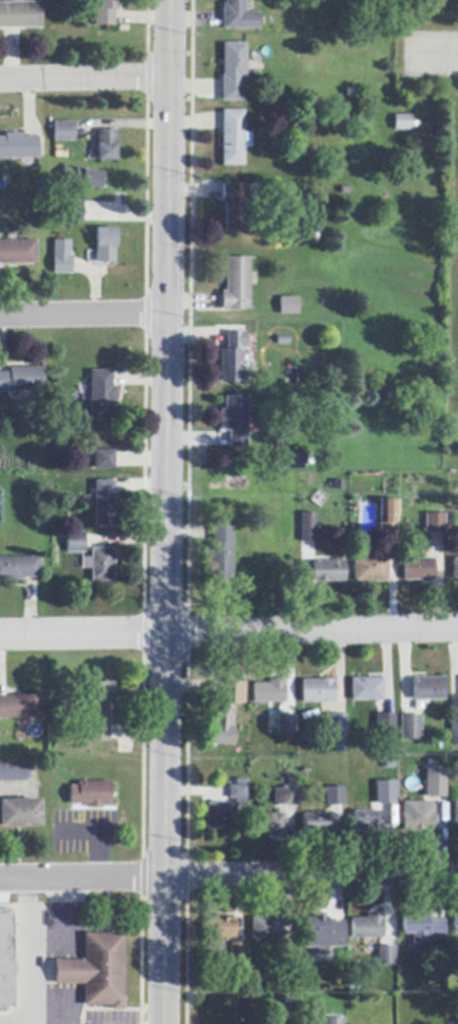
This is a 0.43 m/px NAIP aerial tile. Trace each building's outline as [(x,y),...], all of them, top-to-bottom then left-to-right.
[(95,8),(95,0),(120,0),(120,10),(114,10),(114,13),(114,24),(114,26),(95,26),(95,22),(91,22),(91,13),(95,13),(95,8)] [(226,4),(226,0),(245,0),(245,12),(245,13),(259,13),(259,29),(223,30),(223,28),(223,14),(223,4),(226,4)] [(5,30),(0,30),(0,3),(41,2),(42,29),(19,29),(5,30)] [(222,100),(222,81),(222,75),(222,44),(247,44),(247,79),(242,79),(242,102),(222,102),(222,100)] [(347,88),(360,88),(360,97),(347,97),(347,88)] [(222,166),(222,130),(222,112),(222,111),(244,111),(244,133),(251,133),(251,148),(244,148),(244,166),(222,166)] [(395,116),(413,116),(413,130),(395,131),(395,116)] [(75,139),(75,142),(54,142),(54,123),(75,123),(75,139)] [(98,160),(98,147),(98,145),(98,131),(117,131),(117,145),(117,161),(98,161),(98,160)] [(22,159),(0,159),(0,138),(5,138),(5,134),(22,134),(22,138),(25,137),(38,137),(38,157),(38,159),(37,159),(22,159)] [(103,174),(100,190),(90,188),(87,190),(82,189),(81,187),(80,185),(73,184),(73,183),(62,181),(64,168),(75,170),(75,169),(103,174)] [(249,185),(249,232),(225,232),(225,204),(222,204),(222,202),(222,184),(228,184),(228,185),(249,185)] [(114,264),(107,263),(95,263),(96,247),(97,247),(97,229),(116,230),(116,248),(114,248),(114,264)] [(37,264),(0,265),(0,242),(36,241),(37,264)] [(73,260),(73,274),(53,274),(53,241),(70,241),(70,256),(73,256),(73,260)] [(250,258),(250,274),(250,286),(250,311),(228,310),(228,311),(222,311),(222,296),(222,292),(226,292),(226,258),(250,258)] [(280,298),(299,298),(299,315),(280,315),(280,298)] [(220,382),(220,351),(227,351),(227,348),(227,333),(229,333),(241,333),(241,332),(246,332),(246,349),(241,349),(240,382),(220,382)] [(43,392),(0,392),(0,373),(7,373),(10,373),(9,368),(42,368),(43,392)] [(112,373),(112,388),(117,388),(116,406),(112,406),(112,421),(90,421),(90,371),(112,371),(112,373)] [(248,397),(248,448),(229,448),(229,447),(229,434),(229,432),(220,432),(220,410),(225,410),(225,397),(248,397)] [(114,453),(114,467),(114,470),(94,470),(94,451),(114,451),(114,453)] [(115,482),(115,491),(114,527),(94,526),(96,481),(115,482)] [(398,533),(383,533),(380,533),(381,504),(381,500),(398,500),(398,533)] [(316,542),(302,542),(302,514),(316,514),(316,542)] [(445,514),(445,533),(444,533),(427,533),(426,533),(426,514),(445,514)] [(233,525),(233,584),(210,584),(210,575),(204,575),(204,560),(210,560),(210,544),(213,544),(213,539),(213,528),(213,525),(233,525)] [(86,534),(85,552),(85,553),(67,553),(67,533),(86,533),(86,534)] [(114,549),(114,581),(92,582),(92,569),(82,569),(82,558),(92,558),(92,549),(114,549)] [(354,557),(364,557),(388,556),(388,581),(355,582),(354,557)] [(23,581),(0,582),(0,558),(40,558),(41,578),(37,578),(26,578),(23,578),(23,581)] [(435,581),(432,581),(421,581),(405,581),(404,559),(434,559),(435,559),(435,581)] [(313,562),(315,562),(346,561),(346,582),(314,583),(313,562)] [(445,701),(414,701),(413,701),(413,678),(445,678),(445,701)] [(352,679),(384,679),(384,701),(352,701),(352,679)] [(286,703),(255,703),(254,684),(269,684),(269,681),(286,680),(286,703)] [(303,680),(335,680),(335,703),(303,703),(303,680)] [(109,726),(109,742),(87,742),(87,722),(87,698),(87,683),(105,683),(105,682),(115,682),(115,699),(109,699),(109,726)] [(246,683),(245,704),(227,704),(227,700),(227,684),(227,682),(246,683)] [(23,718),(0,719),(0,697),(7,696),(42,695),(43,717),(23,718)] [(233,747),(207,745),(208,727),(212,727),(213,710),(230,711),(230,712),(234,713),(233,729),(234,729),(233,747)] [(268,710),(288,710),(294,710),(297,710),(297,729),(268,730),(268,710)] [(377,714),(394,714),(395,714),(395,734),(377,734),(377,714)] [(346,715),(347,715),(346,741),(327,741),(328,716),(328,715),(346,715)] [(402,716),(414,716),(421,716),(421,718),(421,740),(400,740),(401,716),(402,716)] [(449,722),(449,742),(457,742),(457,722),(449,722)] [(27,781),(0,782),(0,765),(27,764),(27,765),(29,765),(29,778),(29,780),(26,780),(27,781)] [(444,768),(444,795),(424,795),(424,768),(444,768)] [(374,802),(374,779),(395,779),(395,802),(374,802)] [(79,782),(112,783),(111,805),(101,805),(101,809),(90,809),(90,806),(79,805),(79,782)] [(230,800),(230,789),(230,786),(247,786),(247,799),(246,799),(246,808),(235,808),(235,800),(230,800)] [(295,806),(286,806),(283,806),(283,804),(276,804),(275,804),(274,789),(283,789),(283,787),(296,787),(297,806),(295,806)] [(339,806),(331,806),(326,807),(326,789),(344,788),(345,806),(339,806)] [(446,796),(446,812),(438,812),(433,812),(434,796),(446,796)] [(0,802),(0,801),(38,801),(40,801),(40,827),(0,827),(0,802)] [(404,803),(422,803),(422,812),(433,812),(433,831),(404,831),(404,803)] [(215,804),(230,804),(230,836),(208,836),(208,804),(215,804)] [(354,812),(381,812),(381,832),(354,833),(354,812)] [(328,813),(329,834),(314,834),(314,833),(304,833),(303,814),(315,814),(315,813),(328,813)] [(253,815),(280,814),(285,814),(285,834),(253,835),(253,815)] [(9,1008),(0,1008),(0,910),(12,910),(12,924),(13,1008),(9,1008)] [(331,922),(344,921),(345,921),(345,948),(334,948),(329,948),(329,956),(318,956),(318,948),(313,948),(304,948),(304,918),(313,918),(313,915),(319,915),(319,918),(329,918),(329,922),(331,922)] [(433,920),(445,920),(445,940),(430,940),(430,949),(413,950),(413,934),(404,935),(404,915),(427,915),(428,920),(433,920)] [(384,938),(366,938),(352,939),(352,919),(367,919),(367,916),(384,916),(384,938)] [(253,918),(282,918),(282,939),(253,939),(253,918)] [(234,939),(221,939),(219,939),(219,938),(209,938),(209,920),(235,919),(236,938),(234,939)] [(86,934),(107,934),(111,934),(124,934),(124,1009),(124,1011),(112,1011),(112,1009),(112,1007),(87,1007),(85,1007),(85,1005),(85,985),(55,985),(55,961),(80,961),(80,956),(85,956),(85,934),(86,934)] [(283,943),(296,943),(296,960),(280,960),(280,943),(283,943)] [(232,947),(232,944),(234,944),(244,944),(245,944),(245,967),(233,967),(233,959),(232,959),(232,947)] [(395,947),(396,965),(380,966),(380,954),(379,947),(386,947),(395,947)] [(291,1014),(275,1015),(276,1023),(292,1023),(291,1014)] [(345,1019),(345,1023),(326,1023),(326,1019),(334,1019),(334,1015),(338,1015),(338,1019),(345,1019)]
